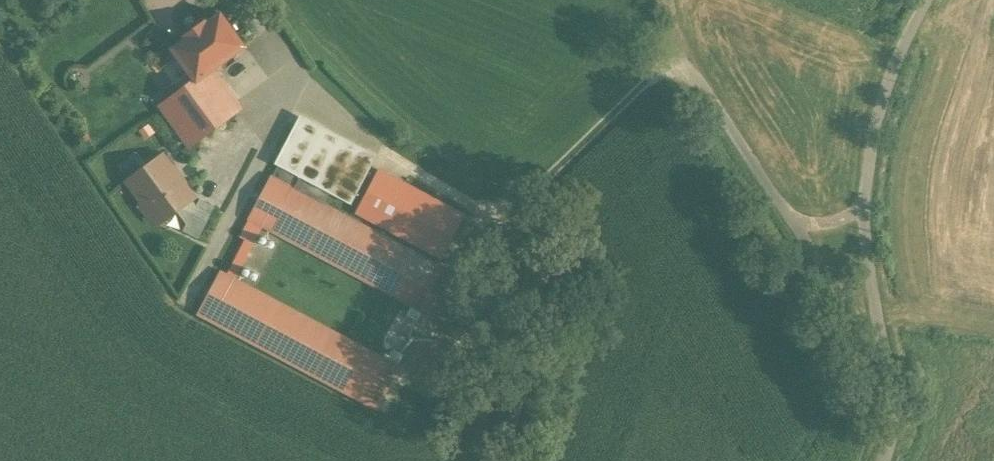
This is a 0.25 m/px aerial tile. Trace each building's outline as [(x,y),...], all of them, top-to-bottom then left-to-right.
[(195,79),(160,105),(189,144),(219,122),(215,116),(233,102),(210,70),(243,45),(220,13),(206,23),(204,20),(184,35),(186,38),(172,48),(195,79)] [(371,165),(298,127),(249,219),(256,222),(261,225),(426,312),(448,270),(291,187),(297,175),(301,177),(296,186),(323,200),(328,191),(351,203),(371,165)] [(171,168),(161,155),(128,180),(142,200),(141,207),(149,217),(156,218),(159,222),(176,210),(191,198),(192,197),(182,184),(183,183),(183,182),(173,169),(171,168)] [(461,213),(380,170),(357,213),(439,256),(461,213)] [(196,204),(191,198),(176,210),(186,223),(182,230),(198,238),(215,207),(199,198),(196,204)] [(256,222),(228,275),(221,271),(199,314),(375,408),(398,365),(233,278),(261,225),(256,222)]
